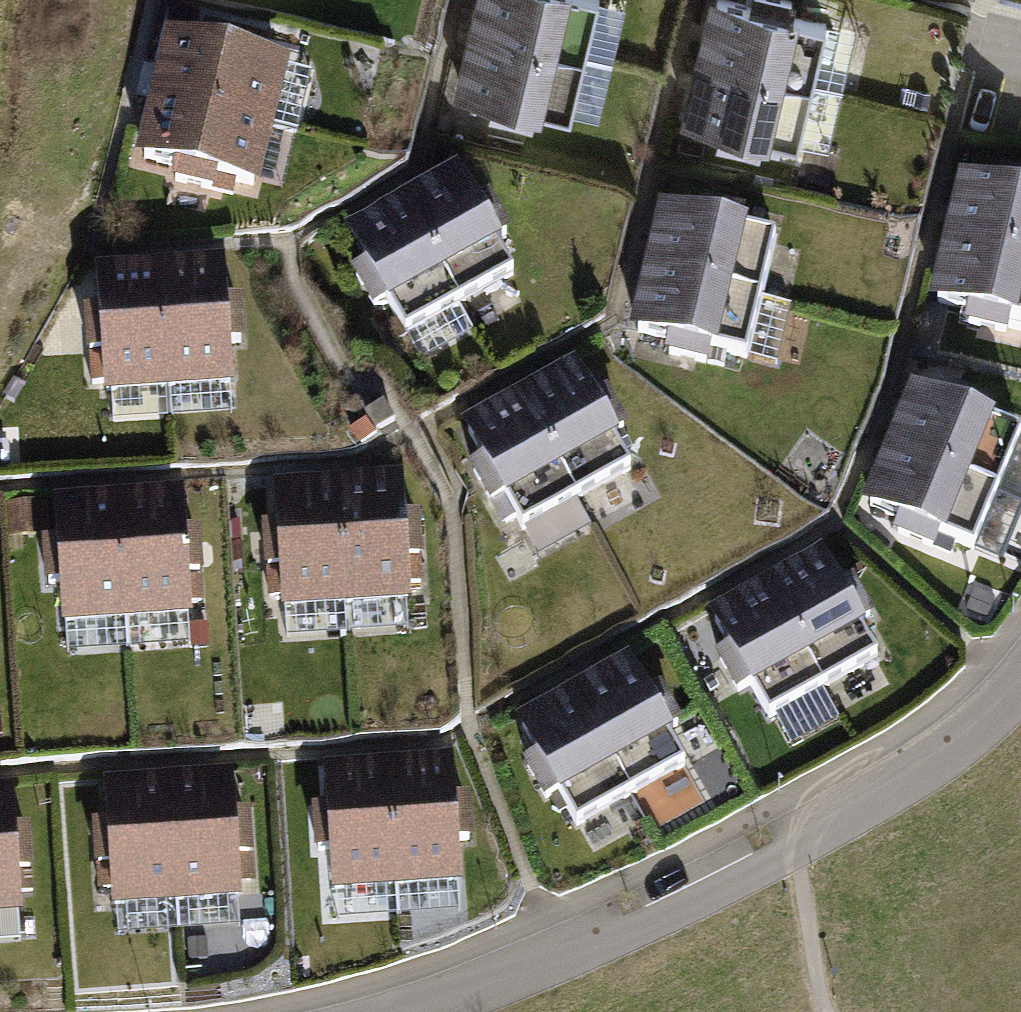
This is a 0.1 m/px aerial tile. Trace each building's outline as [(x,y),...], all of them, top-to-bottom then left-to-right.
[(600,1),(597,0),(482,0),(474,34),(586,60),(600,1)] [(827,29),(795,22),(799,4),(782,0),(756,0),(753,11),(715,3),(701,62),(813,88),(827,29)] [(540,111),(572,119),(586,60),(474,34),(460,94),(498,102),(494,120),(536,129),(540,111)] [(269,129),(283,70),(268,67),(272,49),(213,35),(209,52),(171,44),(157,103),(269,129)] [(767,140),(799,148),(813,89),(701,63),(687,122),(725,131),(721,148),(763,158),(767,140)] [(240,185),(255,189),(269,130),(157,103),(143,163),(181,172),(177,189),(236,203),(240,185)] [(460,309),(514,280),(498,251),(515,242),(494,205),(479,213),(460,179),(406,208),(460,309)] [(1007,180),(1003,197),(965,188),(951,248),(1020,264),(1020,183),(1007,180)] [(383,329),(392,346),(460,309),(406,208),(352,237),(370,272),(354,280),(375,318),(391,309),(398,321),(383,329)] [(763,303),(776,244),(744,236),(748,218),(706,209),(702,226),(664,217),(650,277),(763,303)] [(1020,326),(1020,264),(951,248),(937,308),(975,316),(971,334),(1013,344),(1017,326),(1020,326)] [(171,391),(232,387),(229,354),(248,353),(245,310),(227,311),(225,273),(163,277),(171,391)] [(108,363),(110,396),(171,392),(163,277),(102,281),(104,320),(86,321),(89,364),(108,363)] [(716,355),(749,362),(763,303),(650,277),(636,337),(674,346),(670,363),(712,373),(716,355)] [(577,503),(630,475),(615,446),(631,437),(611,399),(595,408),(576,373),(522,402),(577,503)] [(1020,448),(1020,443),(992,431),(1000,414),(960,397),(953,413),(917,398),(893,454),(999,499),(1020,448)] [(517,522),(523,532),(577,503),(522,402),(468,431),(487,466),(471,474),(501,530),(517,522)] [(368,425),(352,433),(362,452),(377,444),(368,425)] [(944,542),(975,555),(999,500),(893,454),(869,511),(905,526),(898,543),(937,559),(944,542)] [(349,609),(410,606),(409,593),(428,592),(424,529),(406,530),(404,491),(343,494),(349,609)] [(287,600),(288,613),(349,609),(342,494),(281,498),(283,537),(265,538),(269,601),(287,600)] [(130,625),(191,620),(189,587),(207,586),(204,543),(186,545),(184,506),(122,510),(130,625)] [(67,596),(69,629),(130,625),(122,510),(61,514),(63,553),(46,554),(48,597),(67,596)] [(823,693),(877,664),(861,635),(877,626),(857,589),(841,597),(823,563),(769,592),(823,693)] [(754,693),(770,722),(823,693),(769,592),(714,621),(733,655),(717,664),(737,701),(754,693)] [(632,800),(686,771),(670,742),(686,733),(666,696),(650,704),(632,670),(577,699),(632,800)] [(563,800),(578,829),(632,801),(577,699),(523,728),(542,763),(526,771),(546,809),(563,800)] [(400,893),(461,889),(458,856),(477,855),(474,812),(456,813),(454,774),(392,779),(400,893)] [(337,864),(339,898),(400,893),(392,779),(330,783),(333,822),(315,823),(318,866),(337,864)] [(181,908),(241,904),(239,870),(258,869),(255,827),(237,828),(234,789),(173,793),(181,908)] [(117,879),(120,912),(180,908),(173,793),(111,797),(114,836),(96,837),(99,880),(117,879)] [(21,919),(19,886),(37,885),(34,842),(16,844),(14,805),(0,806),(0,921),(21,919)]
